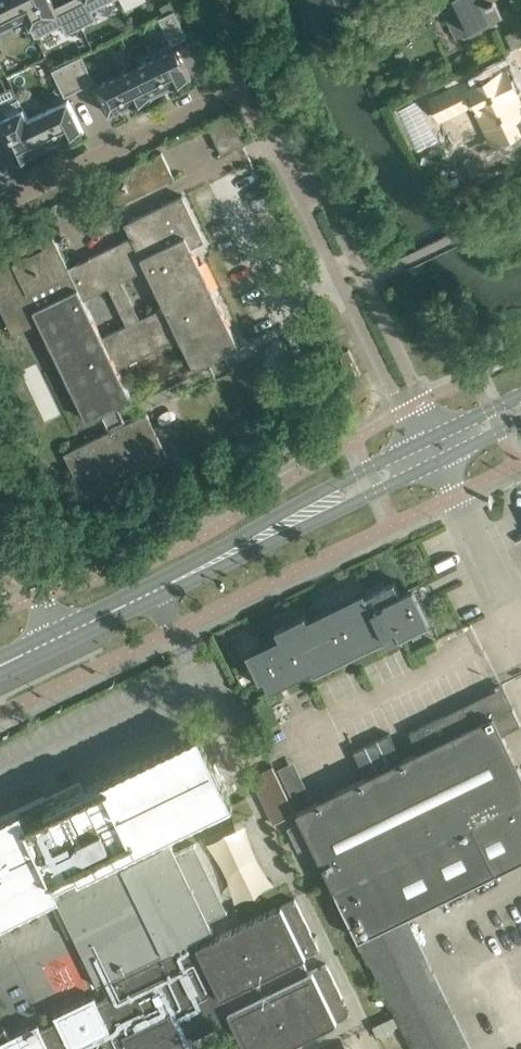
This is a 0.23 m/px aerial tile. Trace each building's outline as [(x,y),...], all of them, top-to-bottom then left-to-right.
[(26,15),(19,0),(0,0),(0,28),(25,15),(26,15)] [(35,36),(62,23),(66,33),(81,26),(69,0),(67,0),(55,6),(52,0),(19,0),(26,15),(25,15),(35,36)] [(96,18),(92,9),(110,0),(69,0),(81,26),(96,18)] [(432,13),(441,9),(456,38),(502,15),(495,0),(426,0),(432,13)] [(174,9),(159,17),(171,43),(172,43),(187,36),(174,9)] [(506,35),(512,47),(520,43),(520,30),(520,29),(506,35)] [(176,46),(135,66),(149,93),(150,93),(171,83),(173,87),(191,78),(176,46)] [(67,62),(80,88),(94,80),(82,54),(67,62)] [(439,114),(473,98),(493,140),(520,127),(515,114),(520,111),(520,99),(516,88),(520,86),(507,60),(481,72),(480,69),(429,93),(439,114)] [(52,69),(65,95),(80,88),(67,62),(52,69)] [(150,93),(149,93),(135,66),(95,85),(109,113),(131,102),(133,107),(152,97),(150,93)] [(16,164),(35,154),(33,150),(41,146),(28,118),(29,118),(18,97),(0,106),(0,129),(16,164)] [(41,146),(63,135),(65,140),(84,131),(68,98),(29,118),(28,118),(41,146)] [(221,153),(240,143),(248,140),(233,108),(206,121),(221,153)] [(115,205),(173,177),(161,152),(103,180),(115,205)] [(131,398),(117,368),(179,338),(194,368),(239,346),(190,247),(204,240),(182,195),(124,223),(130,237),(68,267),(50,230),(38,236),(36,231),(5,246),(7,251),(0,254),(0,308),(12,333),(38,321),(86,420),(103,412),(112,429),(63,453),(85,498),(168,458),(146,413),(123,424),(114,406),(131,398)] [(349,348),(339,353),(350,376),(360,372),(349,348)] [(403,637),(401,635),(430,620),(413,585),(399,592),(393,580),(365,594),(363,590),(306,618),(304,614),(275,628),(279,636),(246,652),(255,671),(256,671),(259,677),(262,676),(269,689),(311,669),(313,673),(384,638),(387,645),(403,637)] [(296,811),(335,891),(336,890),(360,938),(407,916),(499,870),(520,860),(520,774),(501,733),(520,723),(502,686),(409,731),(418,751),(296,811)] [(197,946),(193,939),(212,929),(208,920),(228,910),(194,843),(175,852),(170,843),(161,847),(157,839),(232,802),(199,733),(81,790),(61,800),(52,805),(46,808),(41,798),(21,808),(0,818),(0,917),(3,922),(55,896),(70,929),(84,956),(98,985),(103,983),(109,995),(96,1001),(94,996),(55,1015),(57,1020),(40,1028),(38,1023),(9,1037),(4,1028),(0,1030),(0,1048),(189,1048),(185,1041),(231,1018),(246,1048),(276,1048),(337,1020),(344,1016),(346,1005),(326,963),(308,971),(302,957),(319,948),(295,898),(197,946)] [(388,733),(353,750),(365,774),(400,757),(388,733)] [(360,938),(413,1048),(471,1048),(407,916),(360,938)]
